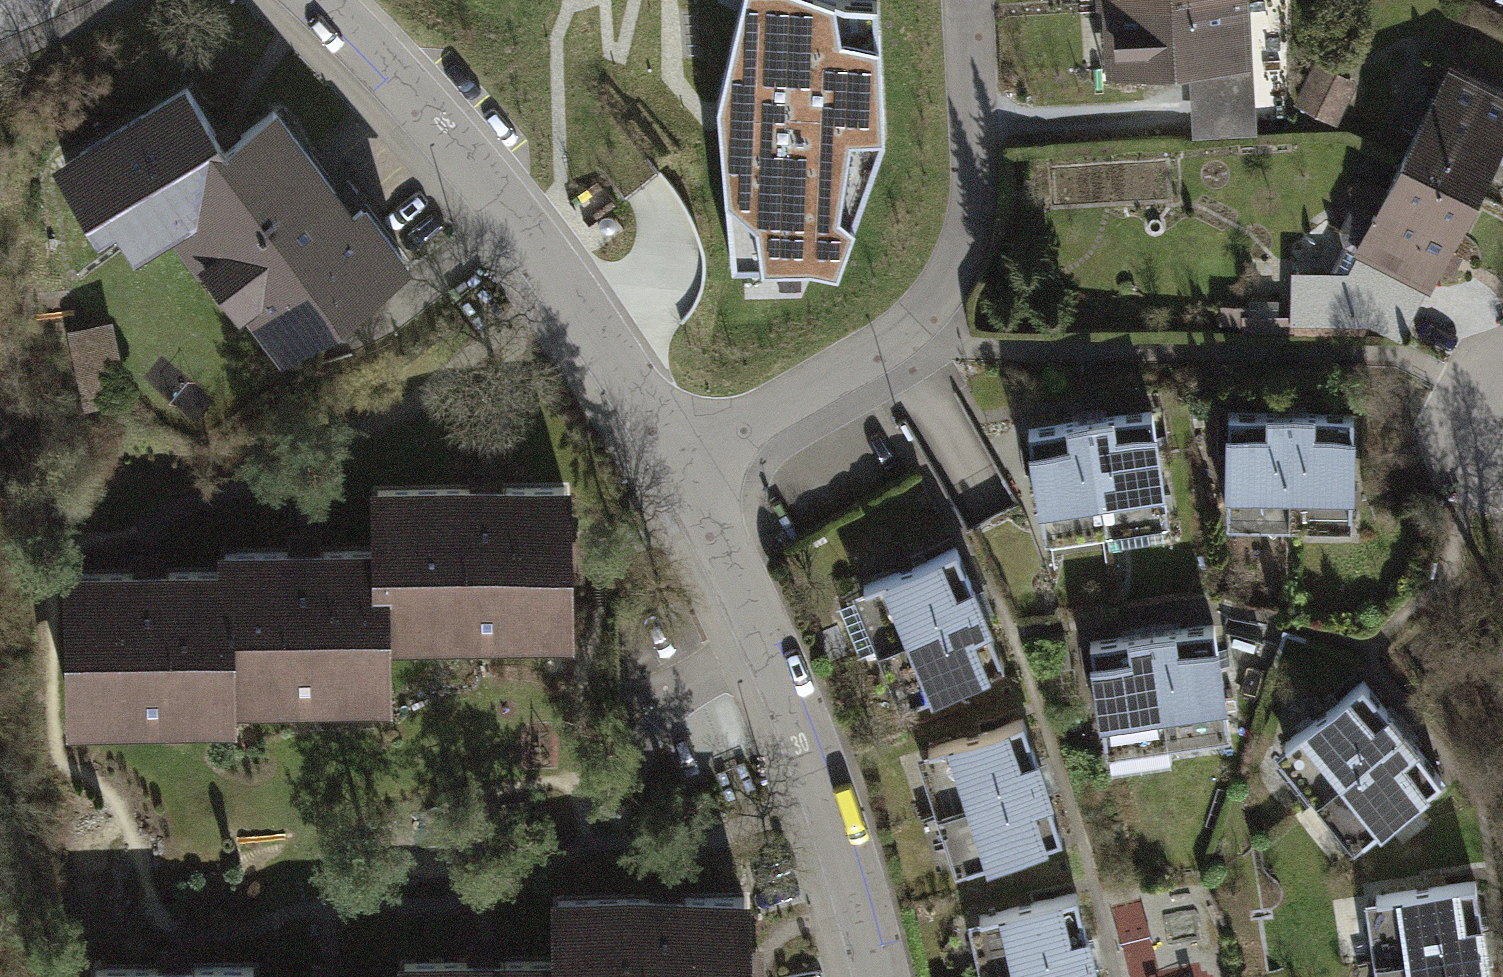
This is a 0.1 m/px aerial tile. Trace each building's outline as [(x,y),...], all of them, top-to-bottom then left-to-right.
[(720,105),(735,270),(812,268),(841,275),(888,138),(879,4),(848,2),(842,0),(744,0),(720,105)] [(1099,77),(1189,73),(1193,137),(1259,134),(1251,0),(1095,0),(1099,77)] [(1295,111),(1338,131),(1359,85),(1316,65),(1295,111)] [(1405,166),(1485,204),(1502,166),(1502,97),(1449,72),(1405,166)] [(190,94),(54,177),(117,280),(186,238),(230,158),(190,94)] [(361,216),(284,116),(230,158),(186,238),(289,370),(420,269),(372,208),(361,216)] [(1360,261),(1353,278),(1292,280),(1293,320),(1233,322),(1233,336),(1374,339),(1399,351),(1403,343),(1427,292),(1441,298),(1485,204),(1405,166),(1382,216),(1355,214),(1343,239),(1360,261)] [(1156,419),(1093,429),(1110,532),(1173,521),(1156,419)] [(1295,423),(1231,422),(1231,526),(1294,526),(1295,423)] [(1358,423),(1295,423),(1294,526),(1358,526),(1358,423)] [(1093,429),(1030,440),(1047,542),(1110,532),(1093,429)] [(577,490),(385,493),(386,551),(388,650),(579,647),(577,490)] [(386,551),(238,554),(239,576),(241,715),(389,713),(388,650),(386,551)] [(987,614),(963,555),(867,595),(892,654),(987,614)] [(74,578),(76,736),(241,734),(241,715),(239,576),(74,578)] [(1012,673),(987,614),(892,654),(916,712),(1012,673)] [(1217,632),(1154,641),(1170,744),(1233,734),(1217,632)] [(1154,641),(1091,651),(1107,753),(1170,744),(1154,641)] [(1403,735),(1365,684),(1281,746),(1319,797),(1403,735)] [(1042,787),(1023,726),(924,757),(943,817),(1042,787)] [(1441,786),(1403,735),(1319,797),(1358,848),(1441,786)] [(1061,847),(1042,787),(943,817),(962,878),(1061,847)] [(1487,947),(1478,885),(1375,898),(1384,961),(1487,947)] [(1081,896),(980,921),(994,976),(1018,976),(1096,958),(1081,896)] [(567,901),(568,963),(568,976),(752,976),(751,899),(567,901)] [(1487,947),(1384,961),(1386,976),(1490,976),(1487,947)] [(1096,958),(1018,976),(1100,976),(1096,958)] [(410,965),(410,976),(568,976),(568,963),(410,965)] [(88,968),(88,976),(258,976),(258,967),(88,968)]
